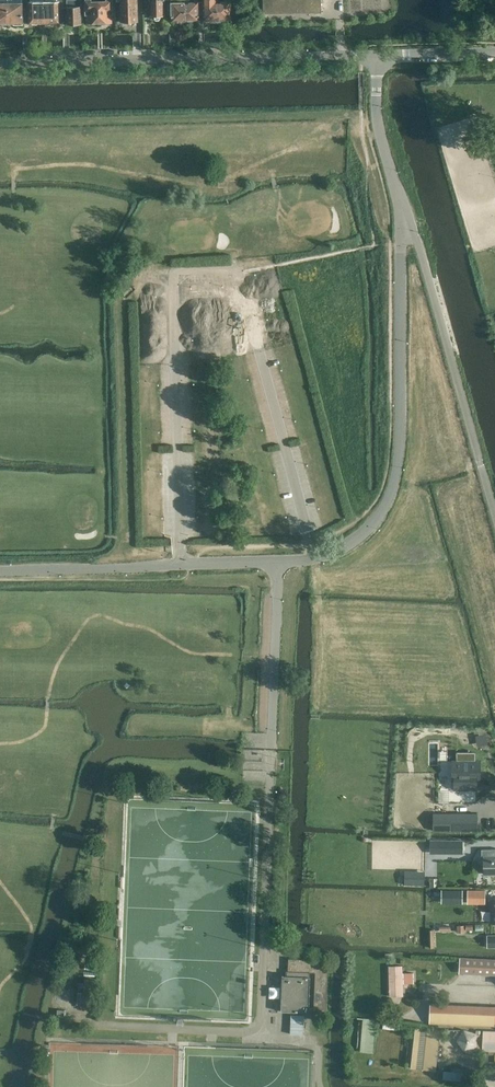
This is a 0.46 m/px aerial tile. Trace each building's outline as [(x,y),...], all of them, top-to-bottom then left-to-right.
[(81,1),(81,0),(67,0),(67,24),(81,24),(81,21),(82,21),(81,1)] [(99,0),(97,0),(98,0),(91,1),(91,0),(85,0),(86,14),(88,14),(88,22),(91,22),(93,23),(97,23),(98,22),(99,22),(99,0)] [(112,0),(106,0),(100,0),(99,0),(99,22),(100,22),(102,23),(106,23),(107,22),(110,22),(110,13),(112,13),(112,0)] [(137,0),(121,0),(122,17),(125,17),(125,21),(137,21),(137,0)] [(149,0),(151,0),(152,16),(154,16),(154,18),(156,20),(159,20),(160,18),(160,16),(163,16),(162,0),(149,0)] [(321,0),(264,0),(264,13),(321,12),(321,0)] [(44,22),(44,1),(29,2),(30,22),(31,22),(32,24),(37,24),(38,22),(44,22)] [(59,22),(58,7),(58,1),(44,1),(44,22),(50,22),(52,24),(56,24),(57,22),(59,22)] [(217,20),(217,1),(203,1),(203,21),(217,20)] [(231,20),(231,1),(217,1),(217,20),(231,20)] [(185,21),(185,2),(171,2),(164,2),(165,12),(171,12),(171,21),(185,21)] [(199,21),(199,6),(198,2),(185,2),(185,21),(199,21)] [(23,25),(22,3),(8,3),(8,22),(13,22),(13,25),(23,25)] [(453,761),(453,780),(455,780),(455,789),(455,790),(476,790),(476,789),(475,789),(475,780),(479,780),(479,761),(475,761),(475,753),(457,753),(457,761),(453,761)] [(478,812),(433,812),(432,829),(478,830),(478,812)] [(463,852),(463,841),(434,841),(430,841),(430,852),(434,852),(463,852)] [(494,874),(494,849),(481,850),(481,857),(484,857),(485,874),(494,874)] [(404,884),(424,884),(425,871),(404,870),(404,884)] [(443,890),(443,899),(455,899),(455,900),(462,901),(462,890),(443,890)] [(467,901),(485,901),(485,890),(467,890),(467,901)] [(487,938),(487,948),(494,947),(494,937),(487,938)] [(460,957),(459,972),(494,974),(494,960),(460,957)] [(323,960),(288,958),(288,976),(283,975),(282,975),(281,1012),(295,1012),(295,1011),(309,1012),(310,972),(315,972),(314,1012),(326,1012),(328,972),(322,972),(323,960)] [(402,966),(394,966),(388,966),(389,996),(403,996),(402,984),(413,983),(413,973),(402,973),(402,966)] [(430,1004),(429,1023),(494,1026),(494,1007),(430,1004)] [(291,1033),(304,1033),(304,1014),(291,1013),(291,1033)] [(365,1052),(373,1053),(377,1019),(369,1018),(365,1052)] [(423,1070),(436,1071),(440,1030),(427,1029),(423,1070)] [(483,1031),(482,1035),(476,1035),(464,1031),(457,1040),(464,1050),(476,1047),(482,1047),(482,1051),(494,1051),(494,1032),(483,1031)] [(444,1072),(444,1079),(470,1081),(470,1074),(444,1072)]
